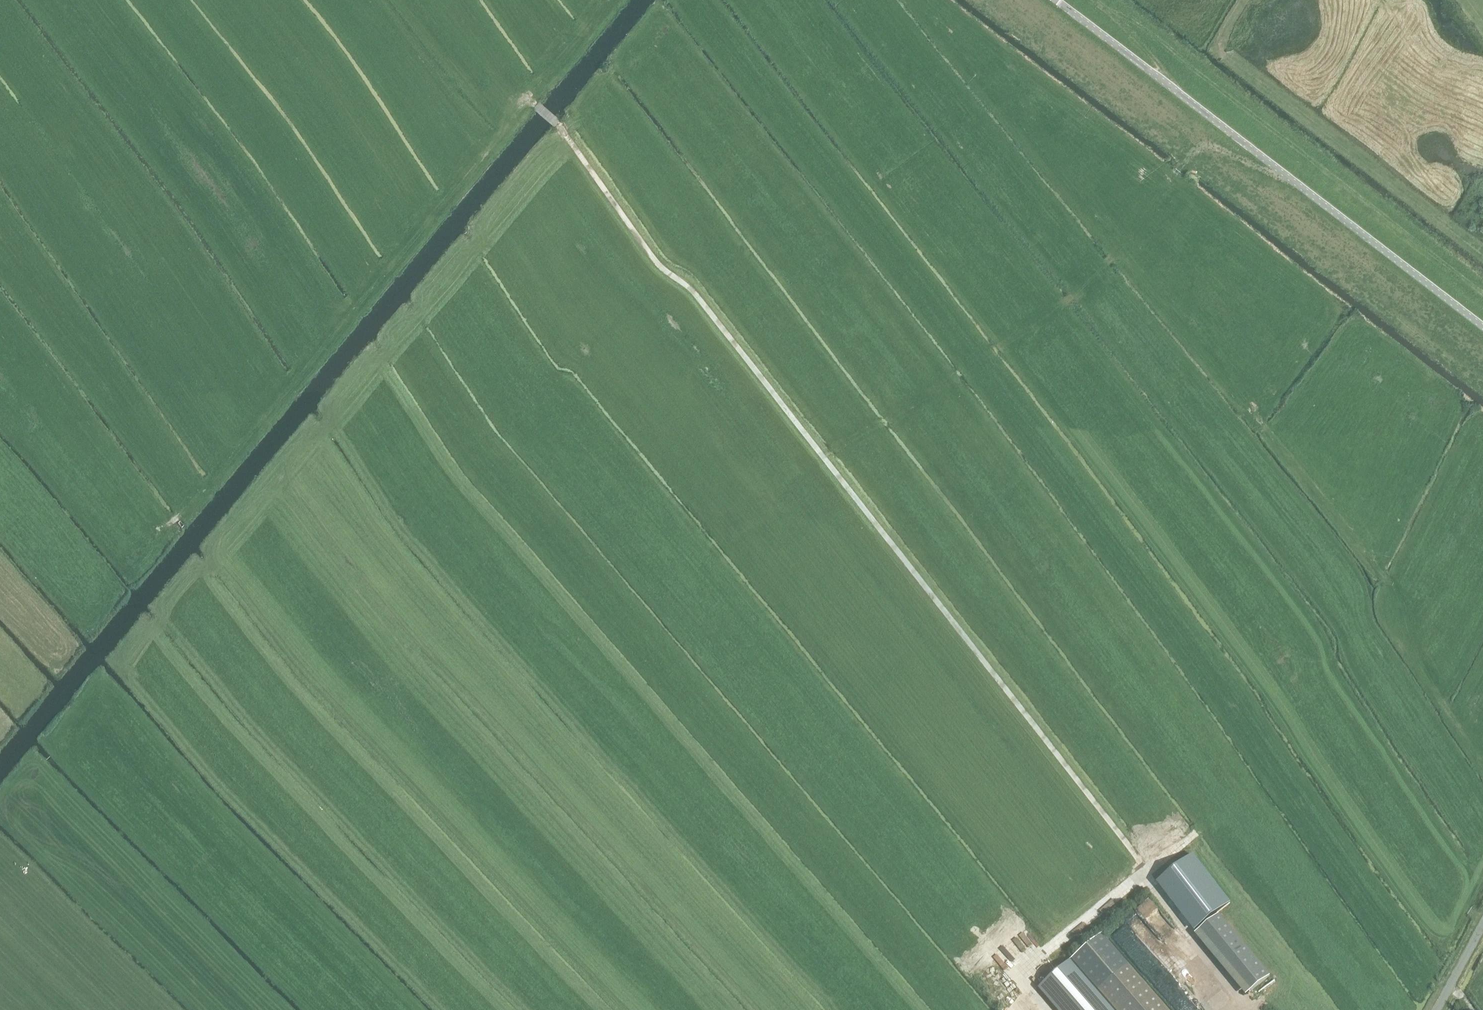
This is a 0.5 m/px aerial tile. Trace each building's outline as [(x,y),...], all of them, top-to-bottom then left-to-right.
[(1195,930),(1219,912),(1230,903),(1193,855),(1169,874),(1158,882),(1195,930)] [(1196,937),(1246,995),(1270,977),(1220,917),(1196,937)] [(1102,933),(1071,960),(1114,1009),(1168,1009),(1102,933)] [(1071,960),(1040,987),(1059,1009),(1114,1009),(1071,960)]
